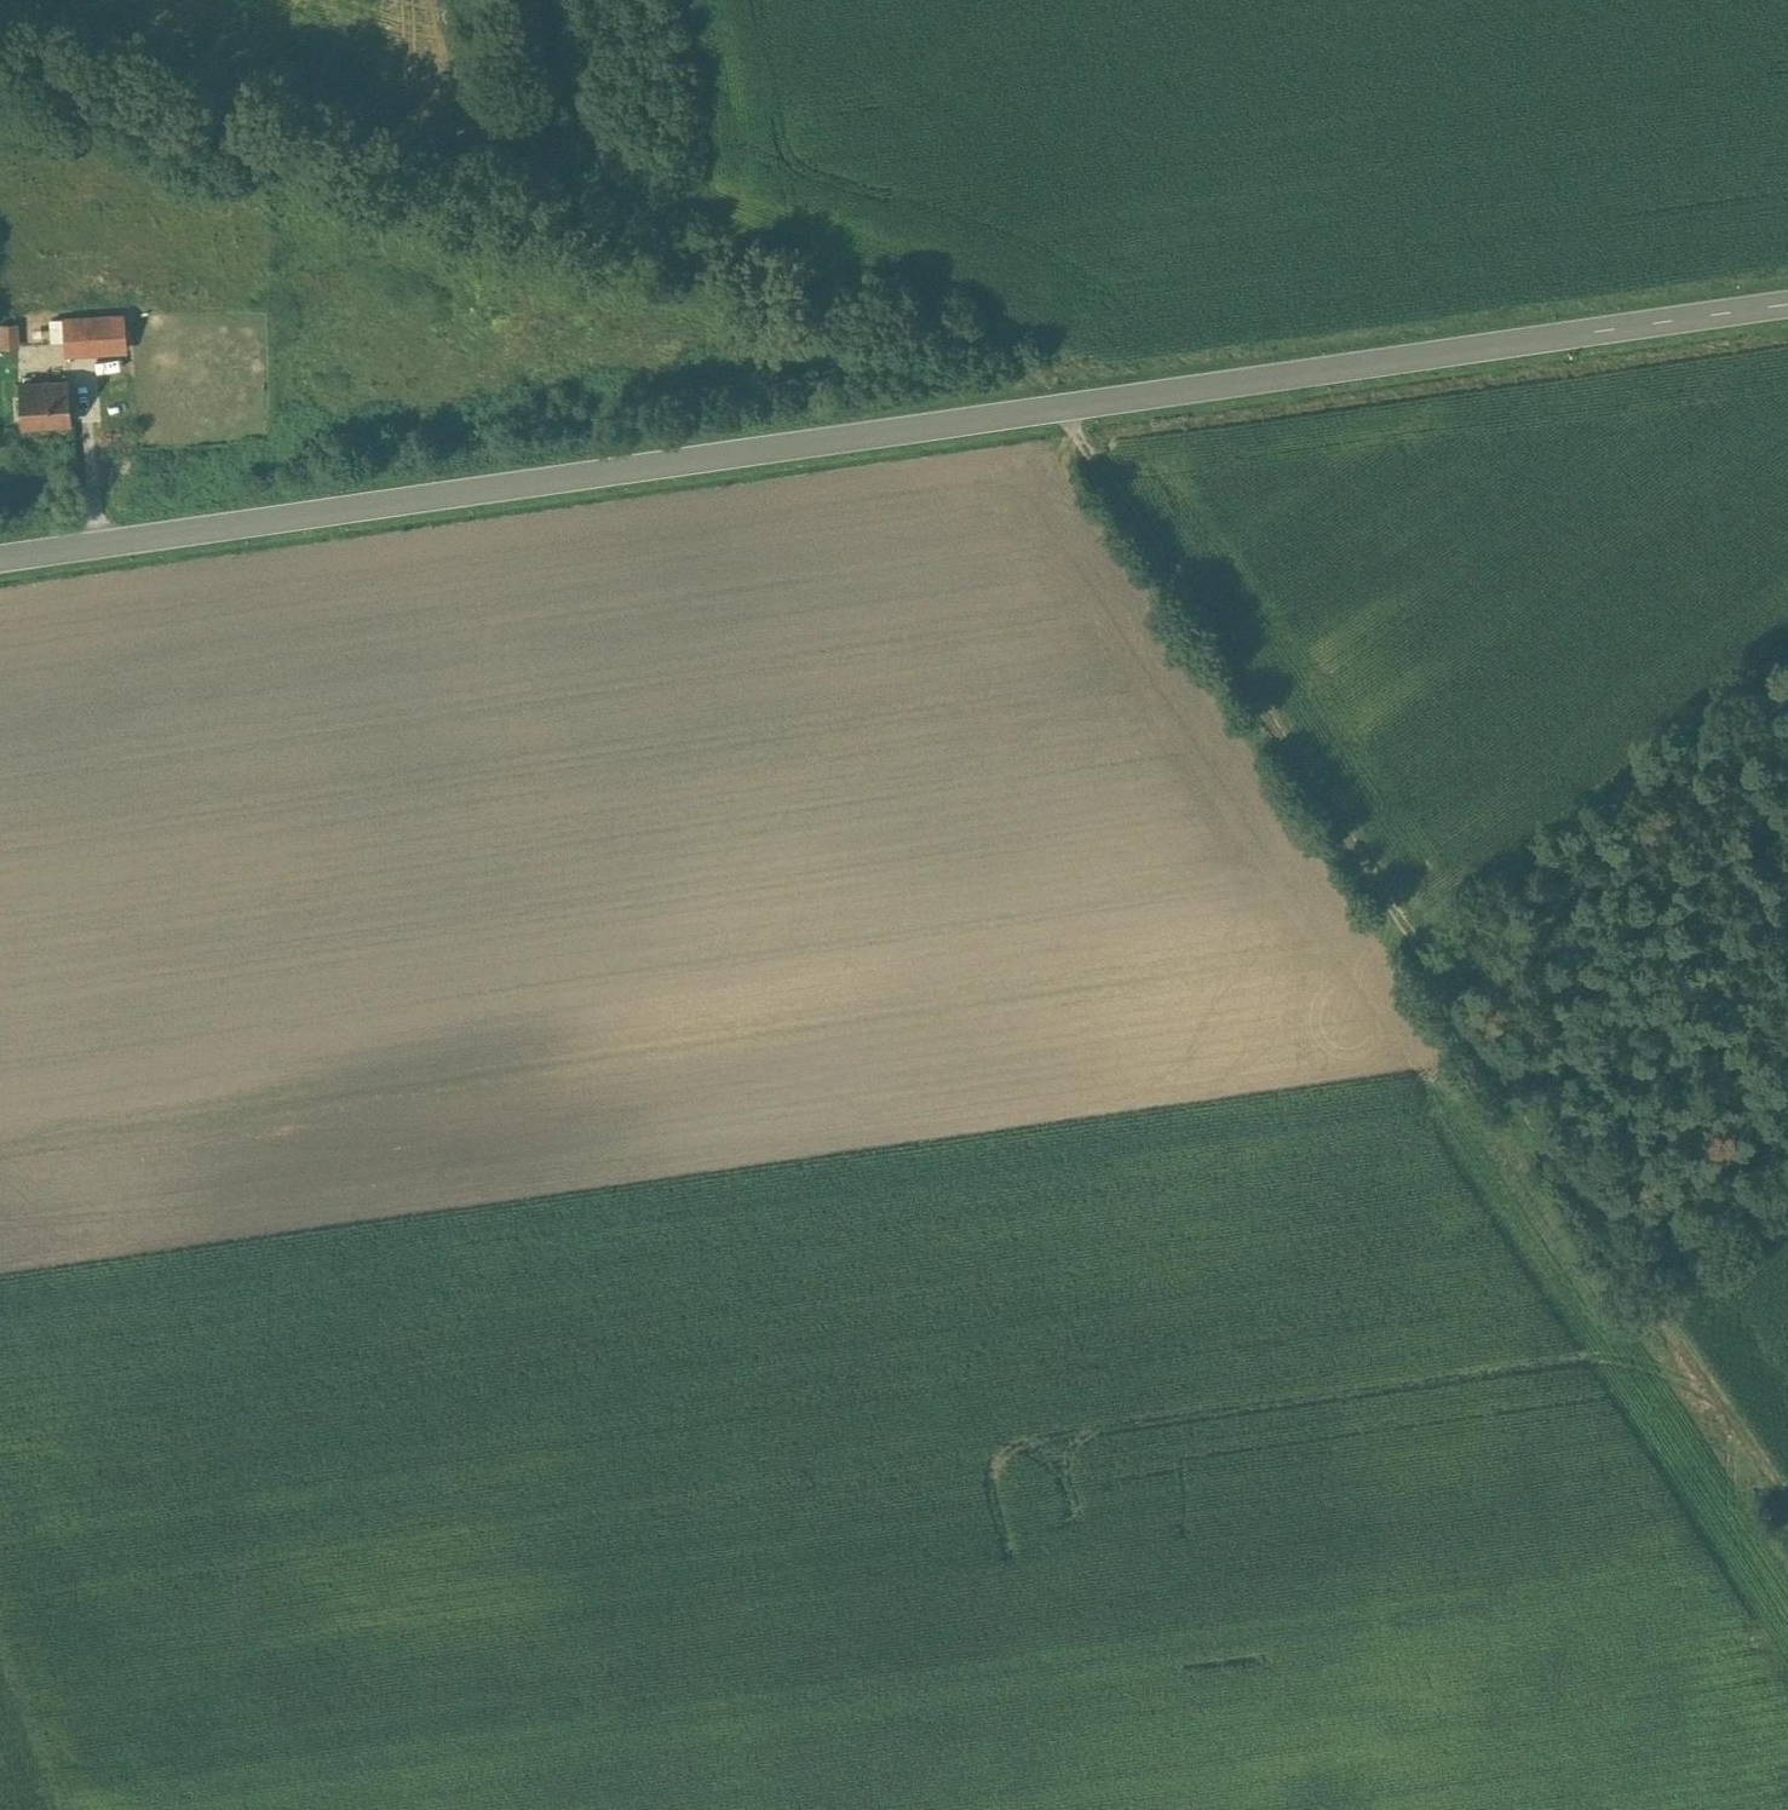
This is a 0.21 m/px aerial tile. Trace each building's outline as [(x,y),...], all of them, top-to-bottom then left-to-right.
[(124,313),(65,317),(66,353),(95,351),(96,338),(124,335),(124,313)] [(15,325),(0,325),(2,348),(17,345),(15,325)] [(68,379),(19,382),(22,425),(70,422),(68,379)]
